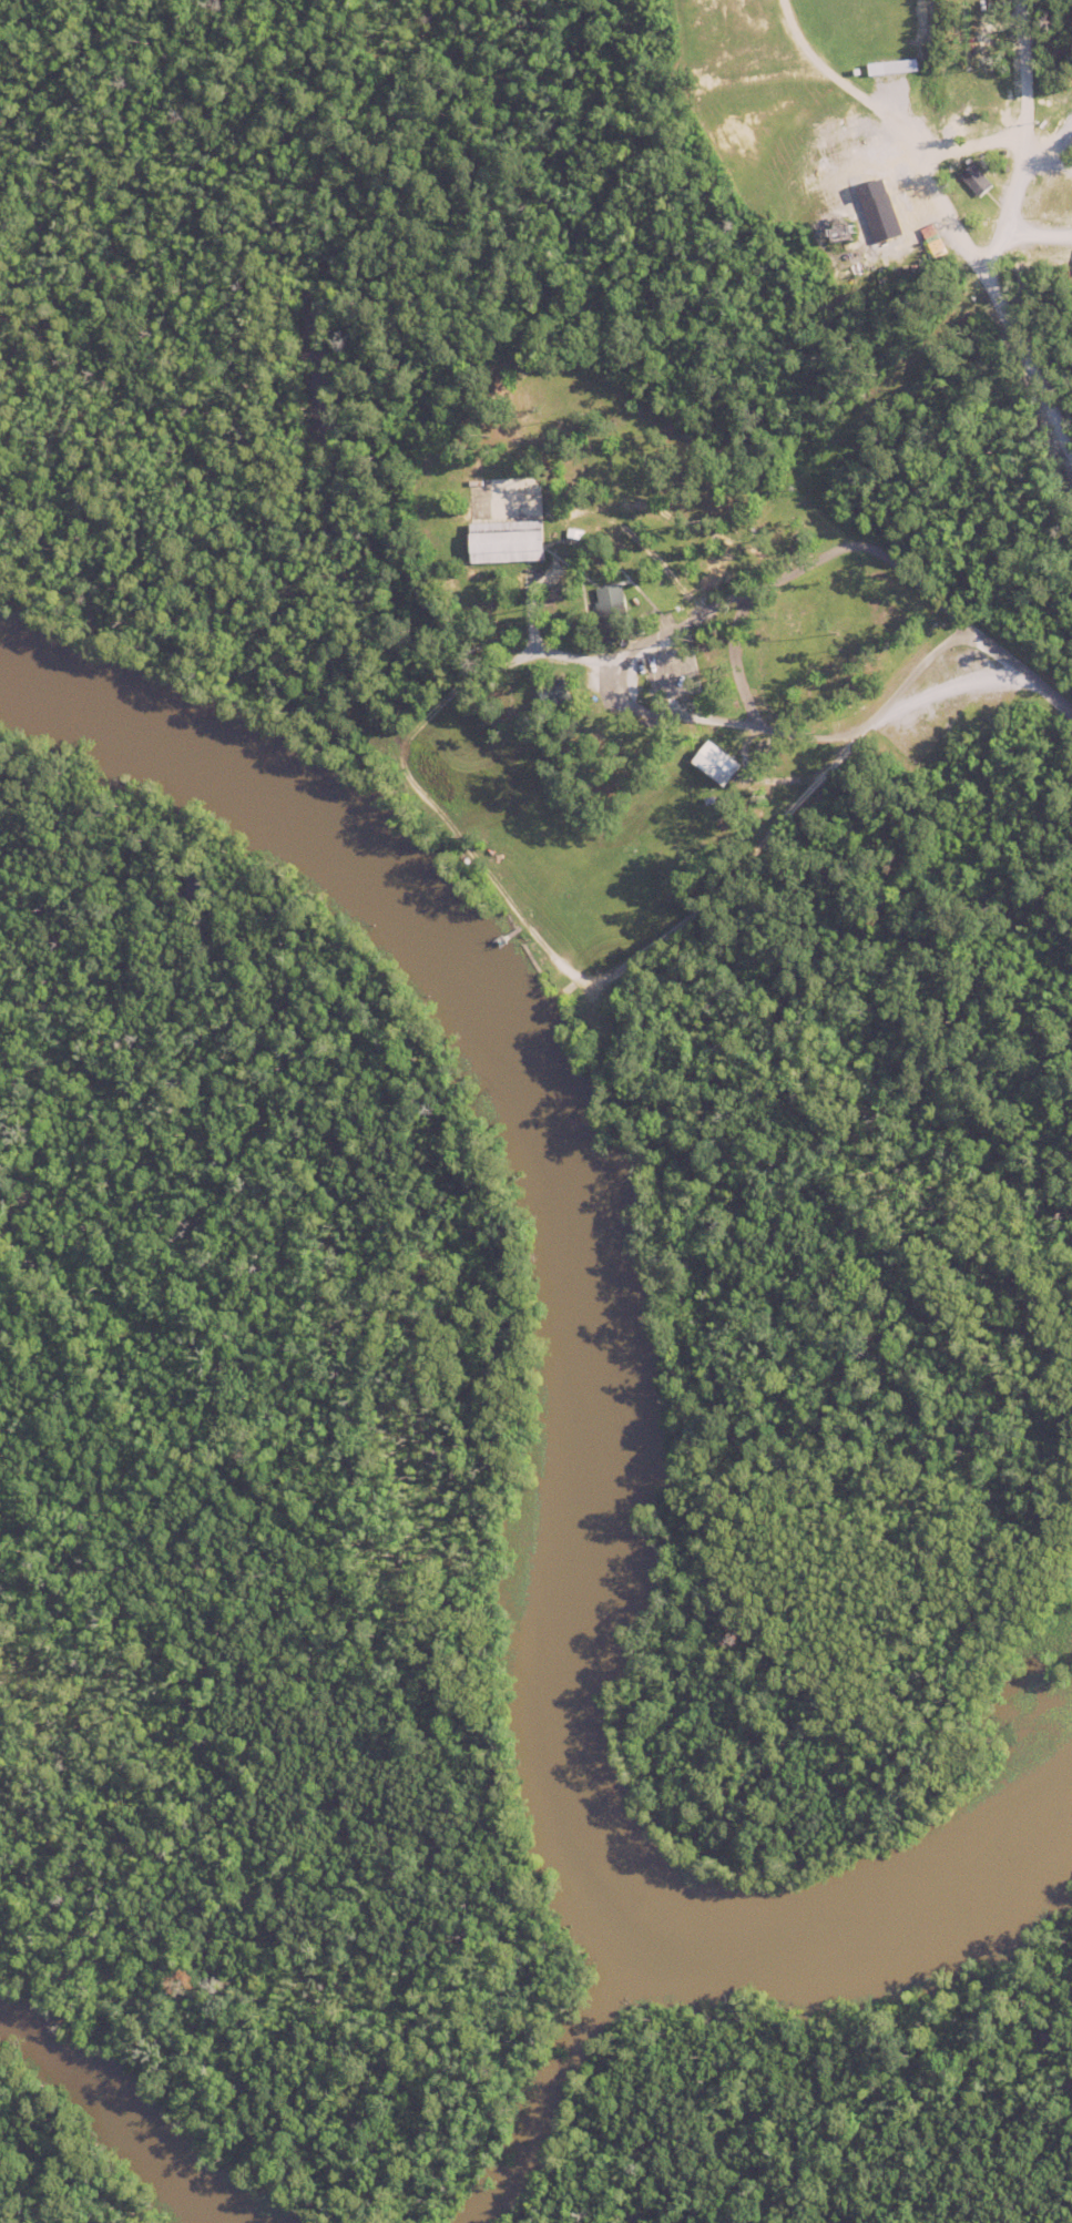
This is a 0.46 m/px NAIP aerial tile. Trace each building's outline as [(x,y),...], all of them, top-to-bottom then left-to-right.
[(870,62),(919,58),(920,69),(870,73),(870,62)] [(962,174),(976,163),(993,184),(980,196),(962,174)] [(507,564),(507,562),(473,563),(472,522),(545,519),(547,561),(512,562),(512,563),(507,564)] [(569,536),(570,528),(585,531),(584,538),(569,536)] [(637,609),(644,636),(602,645),(593,603),(601,602),(598,589),(622,582),(629,611),(637,609)] [(540,687),(565,677),(572,694),(568,696),(570,700),(548,708),(540,687)] [(693,762),(711,740),(743,765),(725,787),(693,762)]
